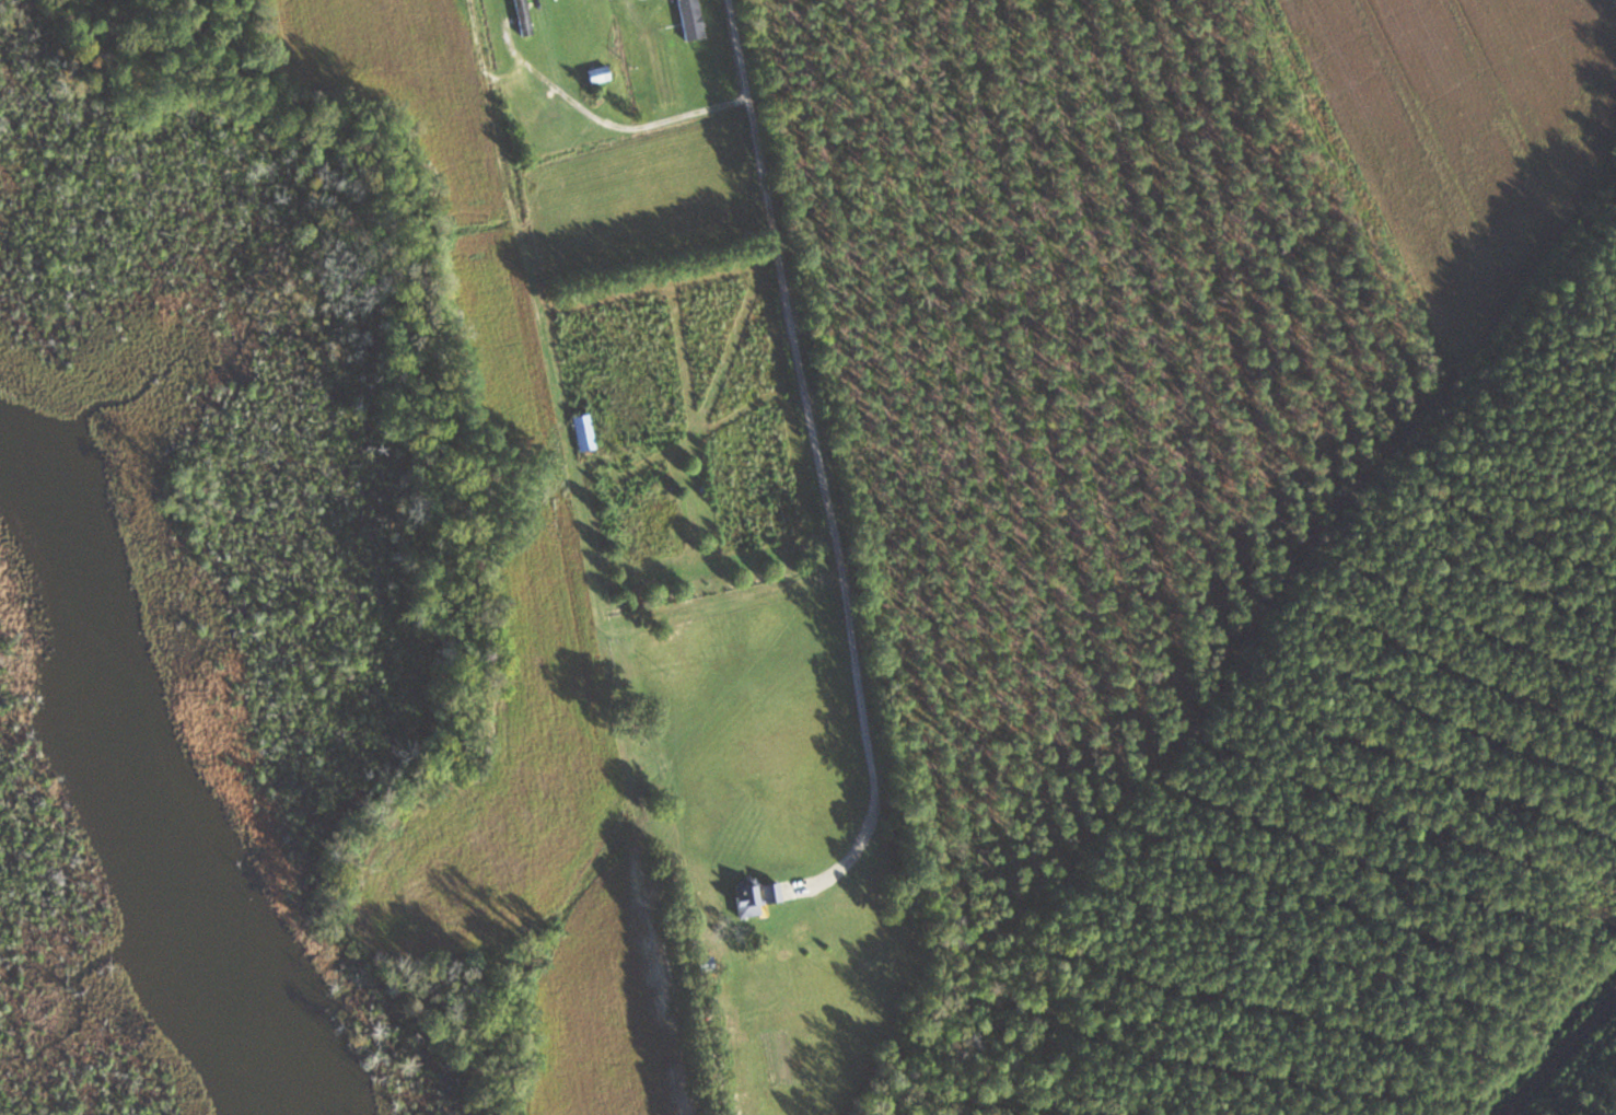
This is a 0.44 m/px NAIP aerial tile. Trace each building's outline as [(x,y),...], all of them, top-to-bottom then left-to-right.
[(518,36),(531,33),(525,0),(512,0),(518,36)] [(585,70),(587,84),(609,80),(606,66),(585,70)] [(595,448),(587,413),(570,416),(578,452),(595,448)] [(777,882),(765,883),(766,901),(779,900),(777,882)] [(734,915),(755,915),(755,884),(733,884),(734,915)]
